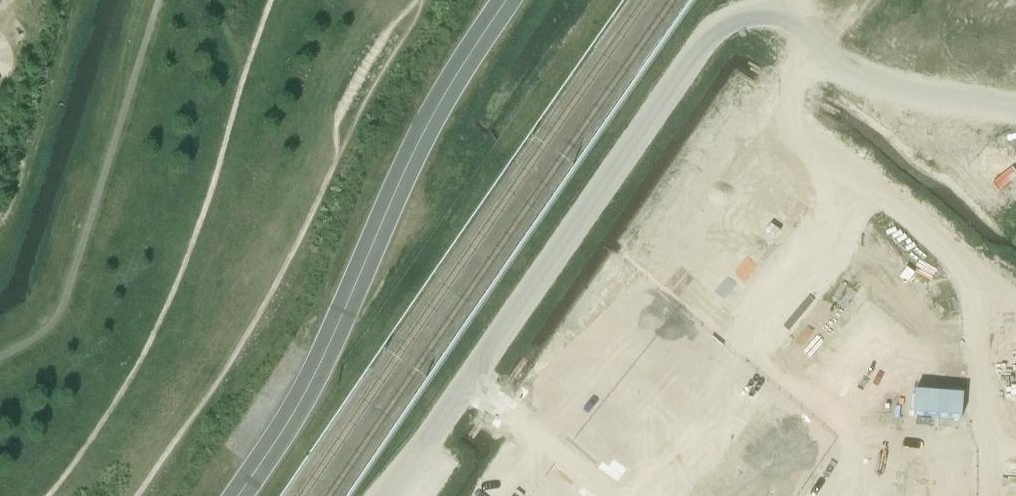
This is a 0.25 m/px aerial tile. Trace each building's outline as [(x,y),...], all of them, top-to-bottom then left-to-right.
[(707,495),(763,495),(811,438),(778,410),(707,495)] [(963,473),(921,470),(921,471),(919,495),(961,495),(963,473)]
